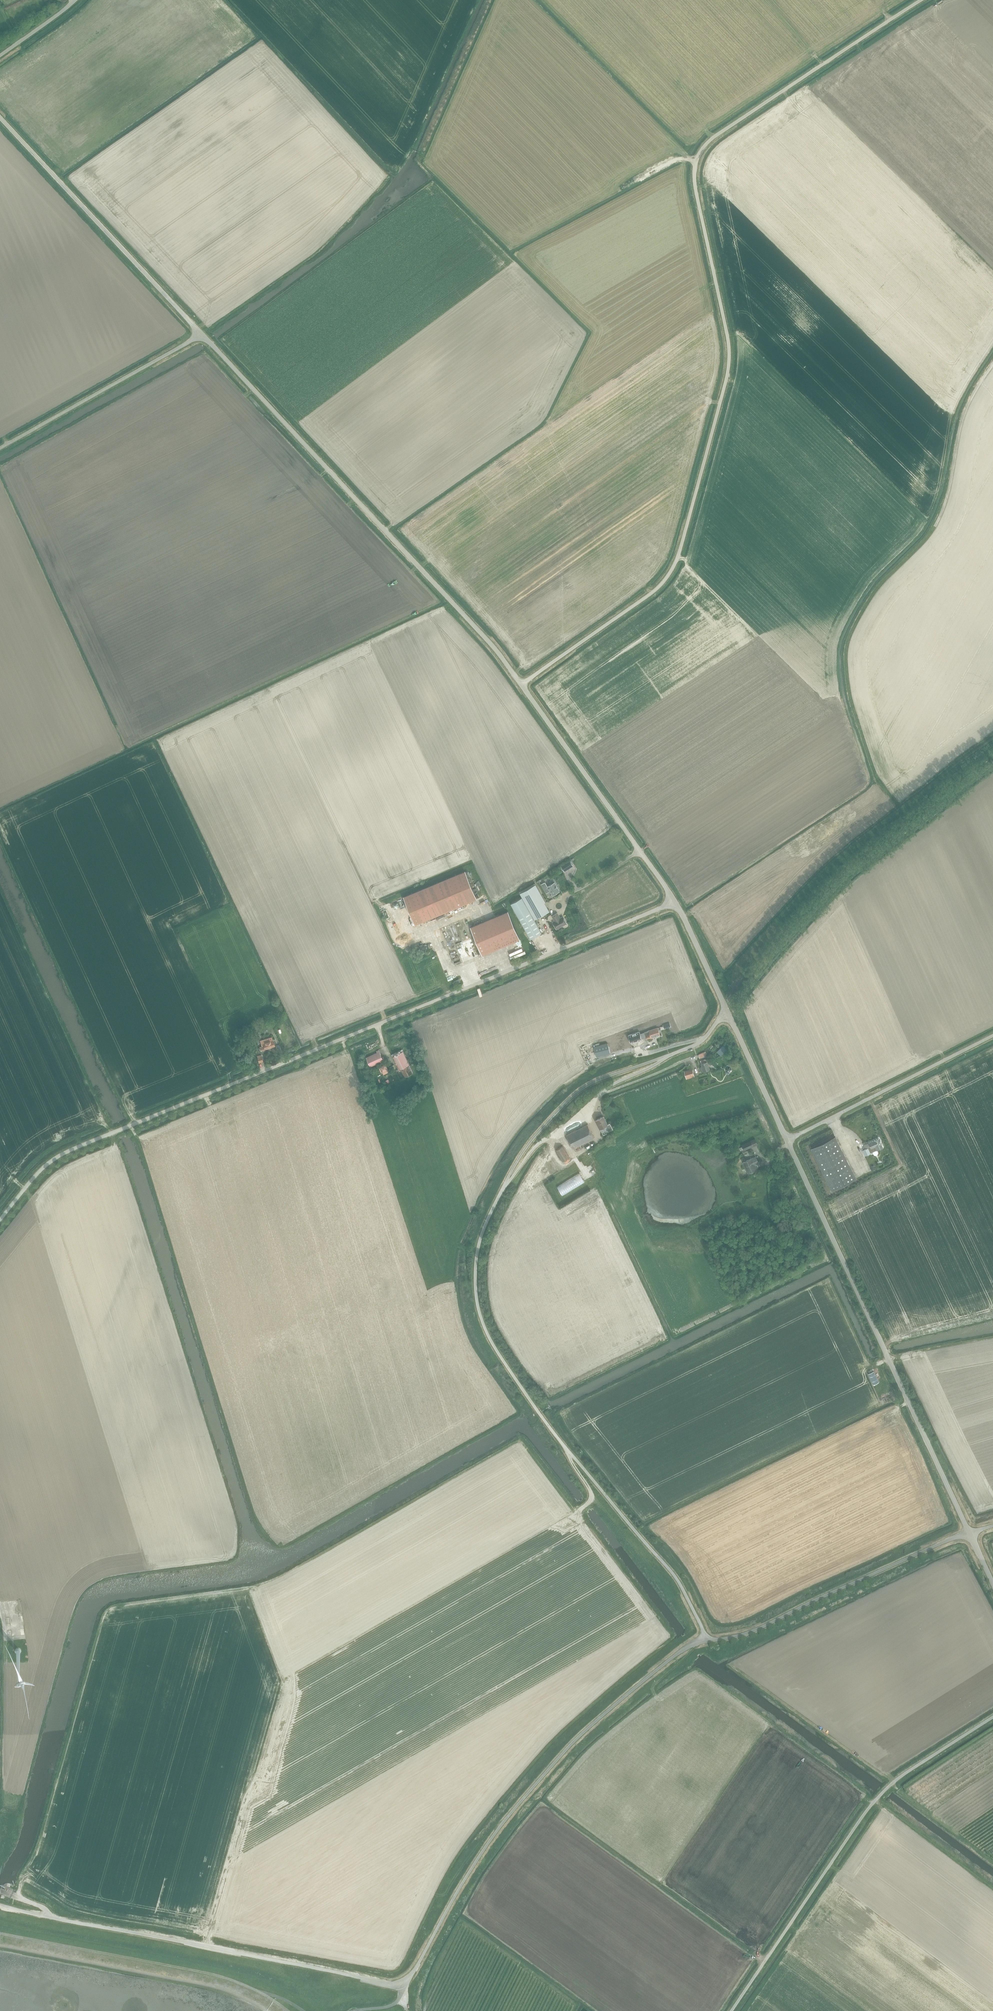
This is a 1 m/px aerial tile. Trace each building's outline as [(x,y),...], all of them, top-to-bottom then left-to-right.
[(565,871),(573,865),(570,860),(561,866),(565,871)] [(476,899),(465,870),(404,896),(416,924),(476,899)] [(546,893),(550,891),(553,895),(559,891),(554,882),(548,886),(545,882),(541,884),(546,893)] [(522,897),(529,911),(530,910),(537,906),(545,901),(536,884),(535,883),(519,892),(520,893),(522,897)] [(529,911),(522,897),(511,904),(531,939),(542,933),(529,911)] [(519,939),(508,911),(471,926),(482,954),(519,939)] [(553,922),(557,929),(567,923),(563,916),(561,918),(558,912),(552,916),(555,921),(553,922)] [(457,952),(460,960),(465,958),(463,951),(457,952)] [(277,1027),(283,1040),(290,1036),(285,1026),(281,1028),(281,1026),(277,1027)] [(658,1028),(644,1032),(646,1037),(647,1039),(660,1035),(658,1028)] [(628,1035),(630,1042),(642,1039),(642,1038),(646,1037),(644,1032),(640,1033),(640,1031),(628,1035)] [(265,1049),(274,1045),(271,1037),(262,1040),(263,1043),(261,1044),(262,1046),(260,1047),(261,1050),(265,1048),(265,1049)] [(608,1043),(594,1046),(596,1056),(610,1053),(608,1043)] [(403,1051),(393,1056),(400,1070),(401,1069),(401,1070),(402,1070),(405,1077),(413,1073),(409,1065),(410,1065),(403,1051)] [(380,1052),(367,1058),(370,1065),(383,1060),(380,1052)] [(384,1061),(388,1069),(393,1067),(390,1059),(384,1061)] [(701,1068),(702,1071),(709,1069),(707,1061),(701,1063),(702,1067),(701,1068)] [(606,1125),(609,1131),(613,1129),(610,1123),(608,1124),(603,1116),(596,1120),(600,1128),(606,1125)] [(566,1135),(573,1148),(595,1137),(588,1124),(566,1135)] [(832,1190),(856,1178),(835,1136),(811,1148),(832,1190)] [(742,1144),(744,1150),(762,1142),(759,1137),(742,1144)] [(871,1153),(883,1147),(879,1138),(874,1140),(874,1141),(869,1143),(871,1147),(862,1151),(865,1156),(871,1154),(871,1153)] [(563,1161),(569,1157),(563,1146),(556,1150),(563,1161)] [(754,1165),(758,1163),(756,1157),(744,1162),(748,1173),(756,1169),(754,1165)] [(585,1167),(562,1181),(567,1190),(590,1175),(585,1167)] [(878,1365),(872,1368),(877,1379),(883,1376),(878,1365)] [(873,1385),(879,1382),(874,1371),(868,1374),(873,1385)]
